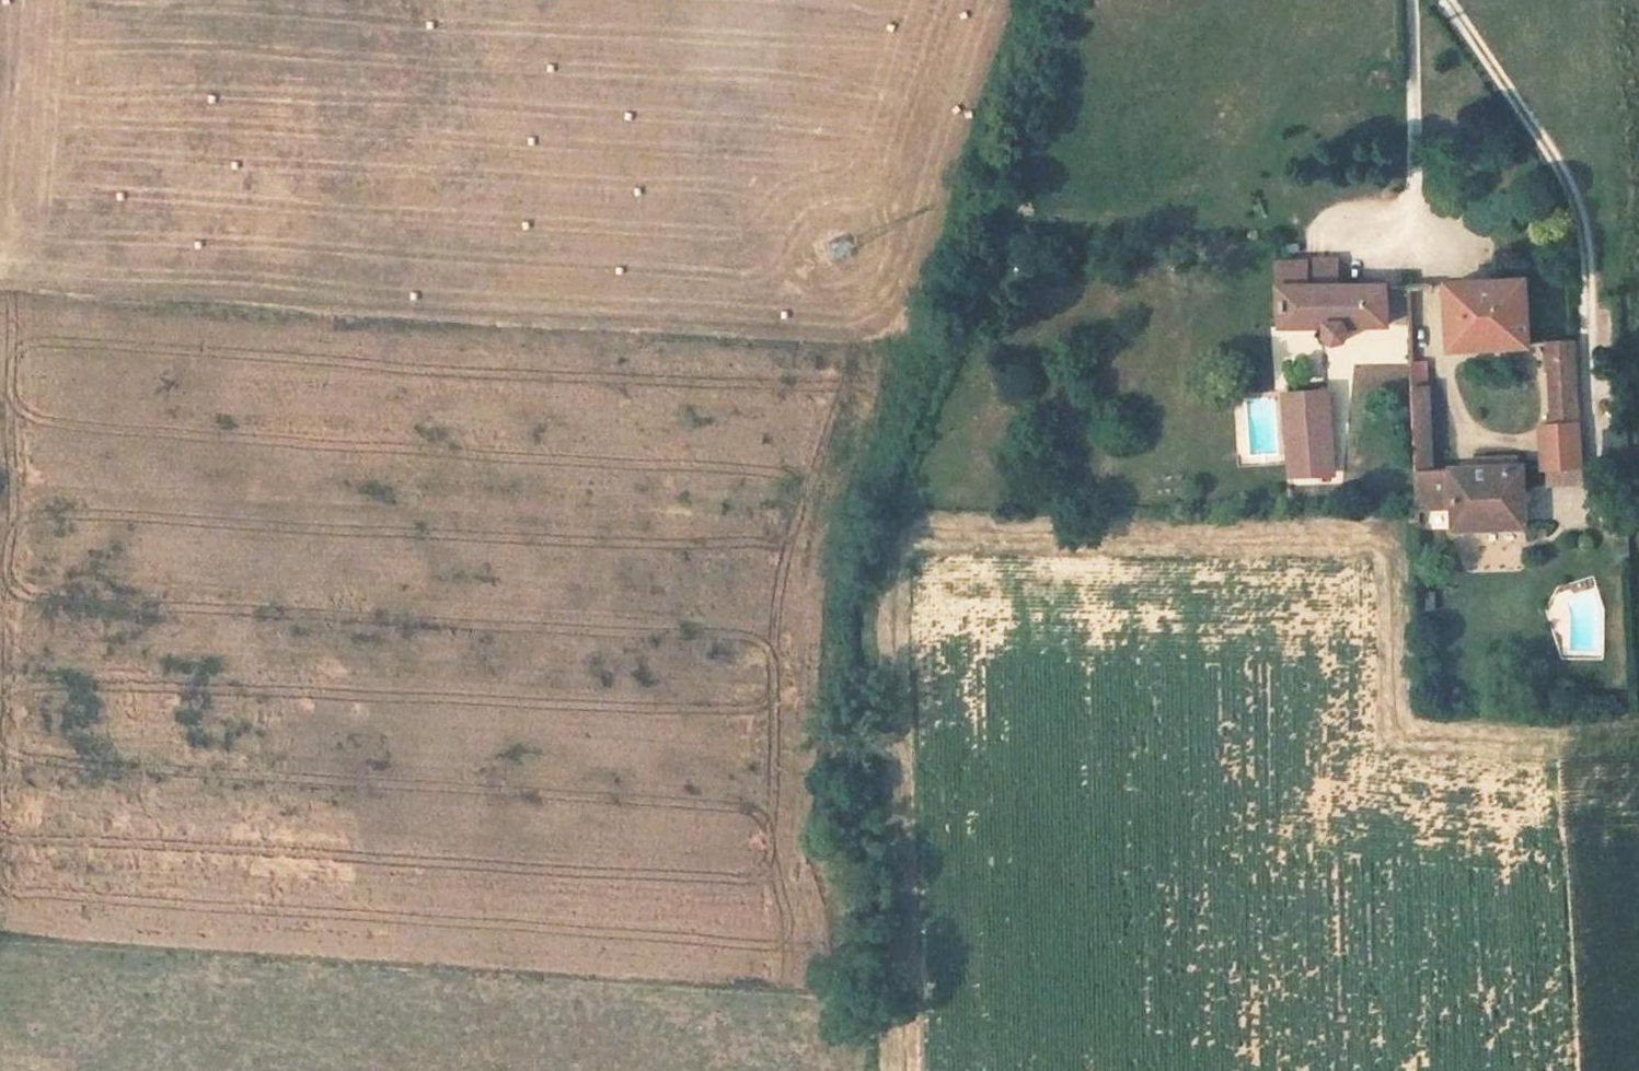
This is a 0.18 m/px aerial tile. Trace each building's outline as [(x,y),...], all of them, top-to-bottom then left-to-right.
[(1303,268),(1302,290),(1333,290),(1333,267),(1303,268)] [(1302,290),(1303,268),(1273,268),(1274,290),(1302,290)] [(1525,350),(1521,285),(1439,289),(1442,352),(1525,350)] [(1302,290),(1274,290),(1276,335),(1317,334),(1319,339),(1324,342),(1330,345),(1335,344),(1341,341),(1344,338),(1346,334),(1382,333),(1381,289),(1333,290),(1302,290)] [(1547,431),(1574,429),(1570,347),(1541,349),(1547,431)] [(1407,365),(1408,392),(1426,390),(1425,364),(1407,365)] [(1411,473),(1430,472),(1426,390),(1408,392),(1411,473)] [(1281,398),(1286,478),(1327,476),(1322,396),(1281,398)] [(1576,468),(1574,429),(1547,431),(1529,431),(1532,470),(1538,469),(1556,469),(1576,468)] [(1430,472),(1411,473),(1413,511),(1447,511),(1450,530),(1516,527),(1515,460),(1475,462),(1475,471),(1430,472)] [(1576,468),(1556,469),(1557,499),(1580,498),(1576,468)] [(1542,500),(1557,499),(1556,469),(1538,469),(1542,500)]
